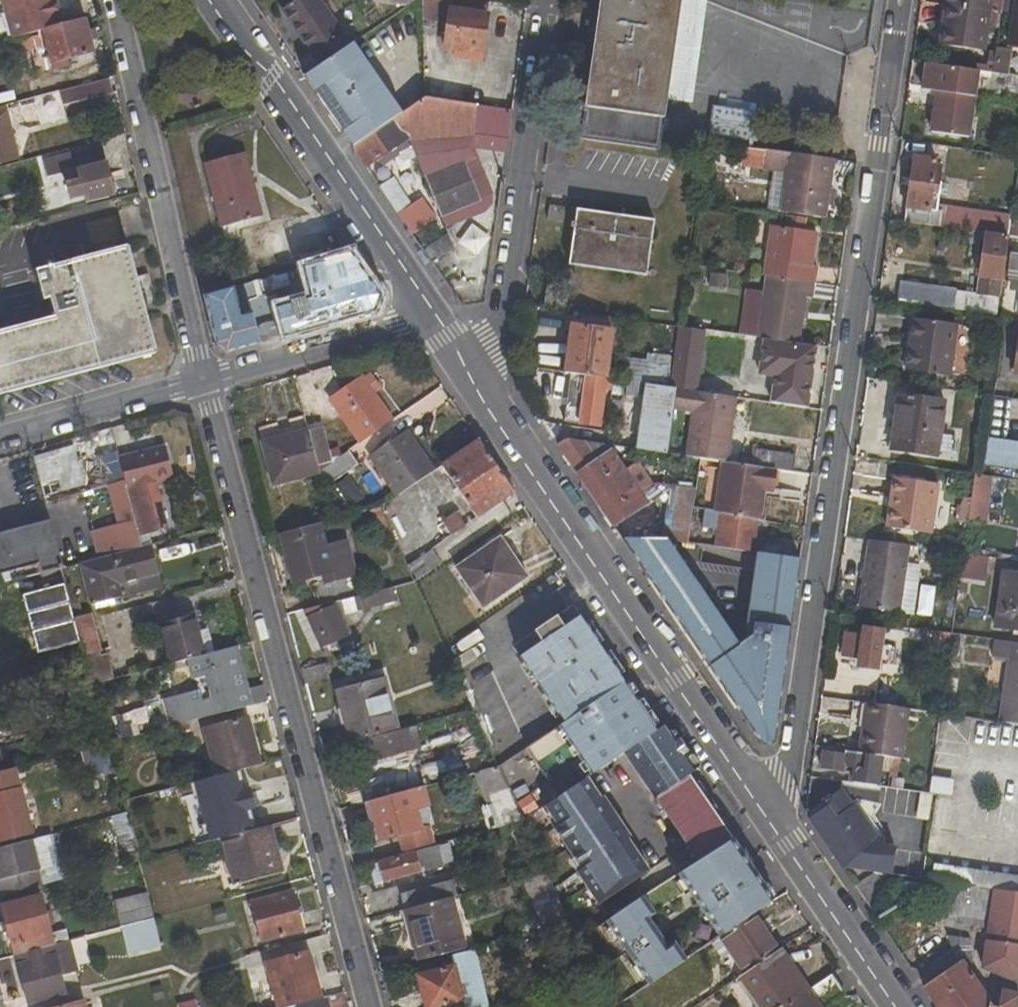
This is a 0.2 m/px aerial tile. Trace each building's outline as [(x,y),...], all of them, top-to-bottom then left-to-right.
[(15,41),(61,29),(54,0),(5,0),(15,41)] [(284,10),(320,65),(351,45),(321,0),(298,0),(284,10)] [(484,50),(490,2),(472,0),(422,0),(423,7),(450,9),(444,50),(467,54),(468,47),(484,50)] [(667,99),(681,0),(600,0),(581,137),(659,148),(667,99)] [(707,0),(681,0),(667,99),(692,103),(707,0)] [(946,5),(990,11),(992,0),(947,0),(946,5)] [(1000,13),(1002,0),(992,0),(990,11),(1000,13)] [(1009,48),(1017,49),(1017,0),(1016,0),(1009,48)] [(984,51),(990,11),(946,5),(941,45),(984,51)] [(371,26),(385,19),(377,7),(364,17),(371,26)] [(93,53),(86,23),(61,29),(15,41),(4,44),(7,58),(47,48),(53,68),(69,65),(68,59),(93,53)] [(320,65),(305,75),(354,147),(394,119),(404,113),(354,41),(351,45),(320,65)] [(995,52),(988,52),(986,66),(993,67),(995,52)] [(978,71),(975,70),(928,64),(924,89),(939,91),(933,131),(969,137),(978,71)] [(978,71),(992,73),(993,67),(986,66),(976,64),(975,70),(978,71)] [(63,106),(112,93),(109,78),(60,92),(63,106)] [(473,136),(475,133),(507,138),(512,110),(426,98),(404,113),(394,119),(409,139),(473,136)] [(18,160),(5,106),(0,108),(0,164),(18,160)] [(354,147),(369,168),(409,139),(394,119),(354,147)] [(826,218),(835,159),(744,146),(741,166),(788,173),(783,211),(826,218)] [(84,198),(85,205),(114,197),(101,147),(44,162),(47,177),(63,173),(70,201),(84,198)] [(221,227),(261,218),(244,155),(205,165),(221,227)] [(915,157),(906,223),(985,234),(1009,237),(1012,217),(939,206),(942,182),(939,181),(941,165),(938,165),(937,160),(915,157)] [(480,200),(465,163),(426,180),(441,217),(480,200)] [(774,171),(766,205),(775,207),(783,173),(774,171)] [(394,178),(382,187),(413,234),(437,219),(424,199),(413,206),(394,178)] [(561,223),(563,207),(549,205),(547,221),(561,223)] [(648,276),(655,220),(577,209),(569,265),(648,276)] [(770,226),(763,276),(765,277),(816,284),(818,268),(813,268),(818,234),(806,232),(808,218),(790,215),(788,229),(770,226)] [(484,295),(487,220),(464,219),(462,294),(484,295)] [(901,285),(898,303),(997,317),(1009,237),(985,234),(976,295),(901,285)] [(448,235),(425,251),(432,262),(454,247),(448,235)] [(55,317),(9,329),(0,331),(0,395),(156,353),(129,247),(36,271),(43,301),(51,299),(55,317)] [(377,311),(373,287),(348,251),(303,262),(313,297),(278,307),(287,336),(377,311)] [(1012,253),(1007,279),(1009,279),(1017,281),(1017,254),(1012,253)] [(816,284),(765,277),(757,338),(800,345),(807,299),(814,299),(816,284)] [(1008,291),(1017,292),(1017,281),(1009,279),(1008,291)] [(243,315),(236,282),(204,294),(215,343),(230,353),(263,343),(255,312),(243,315)] [(908,344),(914,345),(910,373),(950,378),(956,326),(912,319),(908,344)] [(613,331),(572,325),(566,373),(607,379),(613,331)] [(908,344),(904,372),(910,373),(914,345),(908,344)] [(800,397),(806,355),(773,350),(767,392),(800,397)] [(330,401),(359,444),(392,421),(371,391),(378,384),(371,375),(364,380),(360,379),(330,401)] [(598,433),(604,388),(570,383),(565,421),(580,423),(580,430),(598,433)] [(652,386),(646,385),(643,407),(649,408),(652,386)] [(649,408),(643,407),(637,450),(667,455),(674,409),(677,390),(669,389),(652,386),(649,408)] [(727,463),(736,398),(677,390),(674,409),(693,412),(687,457),(700,459),(723,462),(727,463)] [(939,458),(946,401),(901,395),(892,451),(939,458)] [(318,473),(307,431),(303,415),(258,429),(261,442),(272,485),(318,473)] [(333,462),(322,428),(307,431),(318,473),(333,462)] [(369,459),(396,497),(434,470),(407,432),(369,459)] [(608,445),(565,439),(558,445),(615,527),(647,504),(641,496),(625,471),(608,445)] [(981,465),(1017,470),(1017,443),(985,439),(981,465)] [(440,466),(477,520),(515,494),(478,441),(440,466)] [(85,486),(75,445),(33,457),(43,497),(85,486)] [(172,480),(165,448),(118,461),(123,481),(138,538),(147,535),(168,530),(155,485),(172,480)] [(357,466),(348,452),(333,462),(318,473),(323,490),(357,466)] [(796,456),(763,452),(761,468),(777,470),(794,473),(796,456)] [(123,481),(118,461),(116,454),(102,458),(109,485),(123,481)] [(777,470),(761,468),(727,463),(723,462),(717,512),(757,519),(759,520),(764,491),(774,492),(777,470)] [(654,488),(637,463),(625,471),(641,496),(654,488)] [(968,517),(983,519),(989,477),(974,475),(968,517)] [(933,534),(940,485),(894,478),(887,526),(933,534)] [(138,538),(123,481),(109,485),(107,486),(116,525),(90,531),(98,558),(140,548),(138,538)] [(696,488),(672,485),(670,500),(693,502),(696,488)] [(670,500),(669,500),(664,541),(665,541),(687,544),(693,508),(693,502),(670,500)] [(369,510),(382,538),(392,534),(381,507),(369,510)] [(716,531),(714,547),(752,553),(757,519),(717,512),(706,511),(703,529),(716,531)] [(441,523),(450,536),(464,527),(455,514),(441,523)] [(3,584),(0,575),(37,565),(39,574),(62,568),(49,520),(0,532),(0,585),(3,584)] [(326,548),(320,524),(280,534),(292,582),(331,571),(333,580),(354,575),(346,543),(326,548)] [(151,546),(147,535),(138,538),(140,548),(151,546)] [(402,548),(409,563),(431,550),(423,537),(402,548)] [(525,581),(506,553),(509,551),(499,538),(455,569),(484,609),(525,581)] [(858,608),(900,614),(909,546),(868,540),(858,608)] [(665,541),(664,541),(622,542),(648,582),(654,578),(754,725),(749,730),(761,747),(775,744),(800,560),(758,554),(743,648),(738,647),(665,541)] [(121,586),(159,576),(151,546),(140,548),(98,558),(79,564),(89,607),(96,606),(115,601),(124,598),(121,586)] [(409,563),(406,565),(414,581),(439,564),(431,550),(409,563)] [(989,558),(963,554),(959,579),(986,582),(989,558)] [(32,587),(65,578),(62,568),(39,574),(30,577),(32,587)] [(1004,571),(995,628),(1017,631),(1017,574),(1004,571)] [(124,598),(162,588),(159,576),(121,586),(124,598)] [(648,582),(749,730),(754,725),(654,578),(648,582)] [(356,611),(396,602),(393,587),(354,597),(356,611)] [(96,606),(101,623),(119,618),(115,601),(96,606)] [(349,638),(334,602),(302,610),(322,650),(349,638)] [(182,618),(179,610),(165,613),(168,622),(182,618)] [(167,666),(187,661),(202,657),(191,616),(182,618),(168,622),(165,613),(154,616),(167,666)] [(75,617),(78,629),(95,625),(92,614),(75,617)] [(521,656),(566,722),(625,682),(577,617),(564,628),(556,617),(534,631),(541,642),(521,656)] [(100,653),(102,652),(95,625),(78,629),(85,657),(100,653)] [(864,627),(863,634),(845,631),(844,634),(838,633),(837,639),(843,640),(841,658),(859,661),(858,666),(878,670),(884,630),(864,627)] [(999,722),(1017,725),(1017,643),(994,639),(992,658),(1007,660),(999,722)] [(196,703),(201,720),(268,702),(263,685),(248,689),(237,648),(202,657),(187,661),(191,680),(206,676),(212,699),(196,703)] [(92,686),(107,682),(100,653),(85,657),(89,671),(92,686)] [(61,679),(67,705),(96,697),(92,686),(89,671),(61,679)] [(354,721),(345,723),(349,742),(397,729),(384,681),(346,690),(349,702),(354,721)] [(545,807),(586,777),(623,753),(657,729),(625,682),(566,722),(499,766),(524,820),(545,807)] [(349,702),(340,704),(345,723),(354,721),(349,702)] [(894,758),(903,759),(910,709),(864,703),(857,753),(882,756),(894,758)] [(476,772),(479,772),(499,766),(473,710),(424,723),(426,733),(445,729),(451,749),(467,745),(476,772)] [(999,722),(941,714),(937,744),(972,750),(973,741),(1017,748),(1017,725),(999,722)] [(205,730),(217,776),(260,765),(248,719),(205,730)] [(701,767),(669,720),(659,727),(685,767),(684,769),(688,776),(701,767)] [(191,739),(188,723),(162,729),(167,746),(191,739)] [(356,766),(421,750),(414,725),(397,729),(349,742),(356,766)] [(623,753),(655,799),(688,776),(684,769),(685,767),(659,727),(657,729),(623,753)] [(844,768),(853,769),(851,783),(879,787),(882,756),(857,753),(824,748),(821,769),(843,773),(844,768)] [(439,770),(443,782),(465,775),(461,766),(439,770)] [(469,835),(524,820),(499,766),(479,772),(492,807),(485,810),(487,816),(467,822),(469,835)] [(655,799),(688,848),(721,825),(688,776),(655,799)] [(603,795),(599,796),(586,777),(545,807),(556,823),(552,827),(579,869),(576,872),(599,905),(649,872),(628,839),(631,837),(603,795)] [(904,780),(892,777),(891,788),(903,790),(904,780)] [(824,801),(827,805),(809,818),(836,859),(849,850),(852,854),(858,850),(864,859),(883,845),(853,799),(908,806),(910,791),(903,790),(891,788),(879,787),(851,783),(840,781),(839,790),(824,801)] [(33,835),(21,787),(0,792),(0,844),(33,835)] [(430,807),(426,787),(370,802),(380,837),(419,827),(416,812),(430,807)] [(253,825),(286,817),(280,796),(248,804),(253,825)] [(138,860),(131,829),(126,813),(110,817),(116,843),(121,841),(126,863),(138,860)] [(155,855),(147,824),(131,829),(138,860),(155,855)] [(279,855),(272,824),(264,827),(273,858),(279,855)] [(688,848),(698,862),(731,841),(721,825),(688,848)] [(279,855),(273,858),(264,827),(221,838),(234,885),(284,872),(279,855)] [(677,875),(687,890),(742,856),(731,841),(698,862),(677,875)] [(32,842),(0,850),(0,886),(3,897),(42,886),(38,873),(41,871),(32,842)] [(443,865),(439,846),(420,851),(425,869),(443,865)] [(864,859),(858,850),(852,854),(858,864),(864,859)] [(374,884),(421,871),(416,852),(368,865),(374,884)] [(910,862),(881,859),(879,874),(887,876),(922,880),(926,857),(911,855),(910,862)] [(687,890),(718,936),(754,912),(771,899),(742,856),(687,890)] [(931,881),(948,884),(993,891),(1017,894),(1017,877),(933,865),(931,881)] [(522,879),(542,928),(569,920),(547,872),(522,879)] [(871,873),(854,886),(872,911),(898,893),(887,876),(879,874),(871,873)] [(453,878),(402,891),(406,910),(452,897),(459,895),(453,878)] [(972,925),(971,930),(980,932),(987,933),(993,891),(948,884),(943,913),(959,916),(958,923),(972,925)] [(261,942),(304,932),(294,891),(250,902),(261,942)] [(1012,981),(1017,976),(1017,894),(993,891),(987,933),(981,967),(1012,981)] [(113,901),(120,928),(154,919),(146,892),(113,901)] [(42,894),(1,904),(15,956),(69,941),(65,929),(52,933),(42,894)] [(412,937),(418,962),(466,949),(452,897),(406,910),(412,937)] [(604,923),(648,984),(685,960),(673,944),(666,949),(659,939),(654,943),(647,932),(652,928),(645,920),(651,914),(639,898),(604,923)] [(398,912),(406,937),(412,937),(406,910),(398,912)] [(742,974),(779,949),(754,912),(718,936),(742,974)] [(124,943),(158,934),(154,919),(120,928),(124,943)] [(709,944),(734,980),(742,974),(718,936),(709,944)] [(936,1006),(1017,1006),(1017,1005),(1017,994),(995,991),(986,997),(971,975),(969,940),(946,937),(952,948),(918,971),(927,984),(922,987),(936,1006)] [(88,949),(86,938),(69,941),(15,956),(27,1002),(37,1000),(38,1004),(66,996),(65,992),(67,991),(59,958),(88,949)] [(765,1006),(779,1006),(806,989),(779,949),(742,974),(765,1006)] [(266,964),(278,1006),(289,1006),(322,998),(313,969),(307,970),(302,955),(266,964)] [(462,1001),(453,968),(418,977),(427,1006),(440,1006),(462,1001)] [(844,994),(829,973),(806,989),(779,1006),(827,1006),(844,994)] [(752,1006),(765,1006),(742,974),(734,980),(752,1006)] [(325,997),(322,998),(289,1006),(327,1006),(325,997)]
